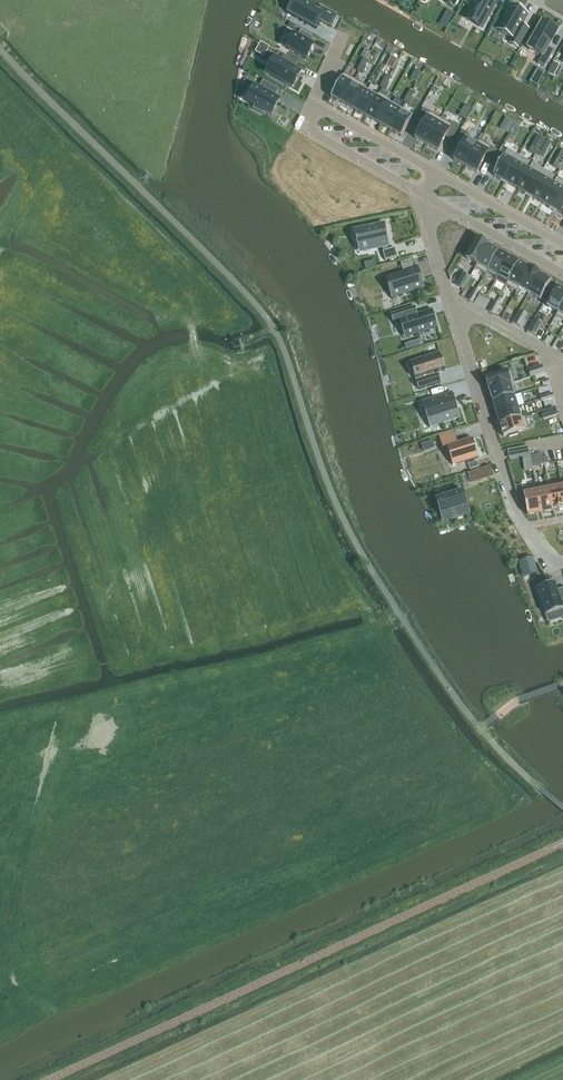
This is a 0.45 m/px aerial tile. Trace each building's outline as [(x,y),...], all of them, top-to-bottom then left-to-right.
[(287,13),(316,29),(320,21),(330,27),(336,15),(323,8),(321,12),(300,0),(298,0),(300,1),(292,15),(287,12),(287,13)] [(464,18),(482,27),(497,0),(474,0),(464,18)] [(528,14),(511,5),(497,30),(513,39),(510,44),(517,48),(528,29),(521,25),(528,14)] [(448,10),(444,16),(450,19),(454,13),(448,10)] [(542,22),(528,49),(542,57),(538,64),(544,68),(553,51),(548,48),(557,31),(542,22)] [(286,30),(279,44),(286,47),(285,48),(307,60),(315,46),(312,44),(309,42),(311,37),(312,37),(300,30),(300,31),(297,36),(293,34),(286,30)] [(264,56),(269,47),(261,43),(255,52),(264,56)] [(293,69),(296,64),(283,56),(280,62),(278,61),(270,75),(293,88),(301,73),(293,69)] [(363,59),(360,64),(365,67),(368,61),(363,59)] [(554,62),(547,74),(553,77),(560,65),(554,62)] [(360,64),(357,70),(362,73),(365,67),(360,64)] [(538,68),(535,74),(542,78),(545,72),(538,68)] [(344,73),(331,97),(342,103),(355,80),(344,73)] [(386,75),(383,80),(388,83),(391,77),(386,75)] [(355,80),(342,103),(353,109),(363,90),(366,86),(355,80)] [(383,80),(380,86),(385,89),(388,83),(383,80)] [(253,86),(245,101),(254,106),(252,108),(263,114),(265,112),(271,116),(280,101),(274,98),(279,90),(263,81),(258,89),(253,86)] [(363,90),(353,109),(355,111),(366,117),(379,93),(377,95),(367,89),(366,92),(363,90)] [(410,90),(407,96),(411,99),(415,93),(410,90)] [(379,93),(366,117),(377,123),(379,124),(390,105),(388,104),(390,99),(379,93)] [(407,96),(403,102),(408,104),(411,99),(407,96)] [(390,105),(379,124),(390,131),(402,109),(391,103),(390,105)] [(402,109),(390,131),(401,137),(413,115),(402,109)] [(422,124),(415,138),(426,144),(441,119),(429,112),(423,109),(416,121),(422,124)] [(441,119),(426,144),(438,151),(445,137),(451,141),(460,126),(453,123),(452,125),(441,119)] [(461,146),(453,160),(465,166),(480,140),(479,140),(478,142),(467,136),(468,134),(462,130),(455,143),(461,146)] [(510,131),(504,142),(511,145),(516,135),(510,131)] [(480,140),(465,166),(476,173),(484,159),(490,163),(497,150),(480,140)] [(533,144),(529,152),(535,155),(536,154),(539,148),(539,147),(533,144)] [(502,146),(496,158),(501,161),(508,149),(502,146)] [(539,148),(536,154),(543,158),(546,152),(539,148)] [(501,161),(493,175),(504,182),(519,155),(508,149),(501,161)] [(519,155),(504,182),(515,188),(516,189),(527,169),(526,169),(530,162),(519,155)] [(556,161),(552,167),(559,171),(560,169),(562,165),(556,161)] [(527,169),(516,189),(517,189),(529,196),(543,169),(532,163),(528,170),(527,169)] [(543,169),(529,196),(540,202),(541,203),(552,183),(551,183),(555,176),(543,169)] [(541,203),(542,203),(553,210),(562,192),(562,180),(557,177),(553,184),(552,183),(541,203)] [(553,210),(562,215),(562,192),(553,210)] [(383,252),(388,250),(387,244),(388,244),(383,224),(384,224),(384,223),(354,230),(357,230),(362,249),(381,245),(382,248),(383,252)] [(476,264),(488,245),(477,239),(475,241),(473,240),(469,248),(471,249),(466,258),(476,264)] [(486,275),(488,271),(487,270),(498,251),(488,245),(476,264),(474,268),(486,275)] [(388,250),(383,252),(385,260),(397,257),(395,248),(388,250)] [(498,251),(487,270),(488,271),(497,276),(498,276),(509,257),(498,251)] [(498,276),(497,276),(495,280),(506,286),(519,263),(519,262),(509,257),(498,276)] [(411,259),(400,262),(402,268),(413,265),(411,259)] [(529,268),(519,263),(506,286),(517,292),(519,288),(530,268),(529,268)] [(386,277),(392,298),(391,298),(391,299),(424,288),(423,288),(417,267),(418,267),(385,277),(386,277)] [(519,288),(529,294),(540,274),(530,268),(519,288)] [(462,289),(469,277),(463,273),(456,286),(462,289)] [(540,300),(551,281),(551,280),(550,280),(541,275),(540,274),(529,294),(540,300)] [(557,312),(558,313),(562,303),(562,290),(558,287),(547,307),(557,312)] [(401,311),(390,314),(393,322),(399,320),(405,338),(409,337),(438,328),(432,309),(417,314),(415,307),(401,311)] [(517,317),(513,323),(520,327),(523,321),(527,314),(520,311),(517,317)] [(505,313),(502,319),(507,322),(510,316),(505,313)] [(535,335),(542,323),(535,319),(528,332),(535,335)] [(445,369),(440,352),(411,361),(411,362),(413,361),(421,388),(419,388),(419,389),(442,382),(439,374),(435,376),(434,373),(445,369)] [(528,370),(530,377),(544,373),(542,366),(528,370)] [(497,375),(496,373),(487,375),(488,378),(485,378),(489,390),(510,384),(515,383),(511,370),(497,375)] [(510,384),(489,390),(492,402),(514,395),(510,384)] [(422,403),(424,402),(431,424),(441,421),(442,424),(460,418),(452,392),(422,402),(422,403)] [(514,395),(492,402),(496,414),(517,407),(514,395)] [(496,414),(500,425),(521,419),(521,418),(517,407),(496,414)] [(557,415),(555,408),(541,413),(544,419),(557,415)] [(525,416),(521,418),(521,419),(500,425),(503,437),(508,435),(509,438),(518,435),(517,433),(529,429),(525,416)] [(455,436),(440,441),(443,449),(447,447),(453,466),(478,458),(472,439),(457,443),(455,436)] [(528,447),(521,448),(523,457),(524,460),(530,459),(528,447)] [(511,459),(523,457),(521,448),(510,450),(511,459)] [(490,466),(478,470),(481,480),(494,476),(490,466)] [(470,483),(481,480),(478,470),(467,473),(470,483)] [(548,487),(552,511),(562,509),(562,501),(560,485),(548,487)] [(527,515),(540,513),(535,489),(536,489),(536,486),(522,489),(527,515)] [(548,487),(536,489),(535,489),(540,513),(552,511),(548,487)] [(463,491),(435,500),(437,500),(442,514),(440,515),(449,513),(451,520),(470,514),(468,507),(468,506),(463,492),(463,491)] [(538,573),(532,557),(519,562),(521,569),(528,567),(531,576),(538,573)] [(537,589),(543,605),(546,604),(549,614),(560,611),(562,618),(562,595),(559,596),(554,583),(537,589)]
